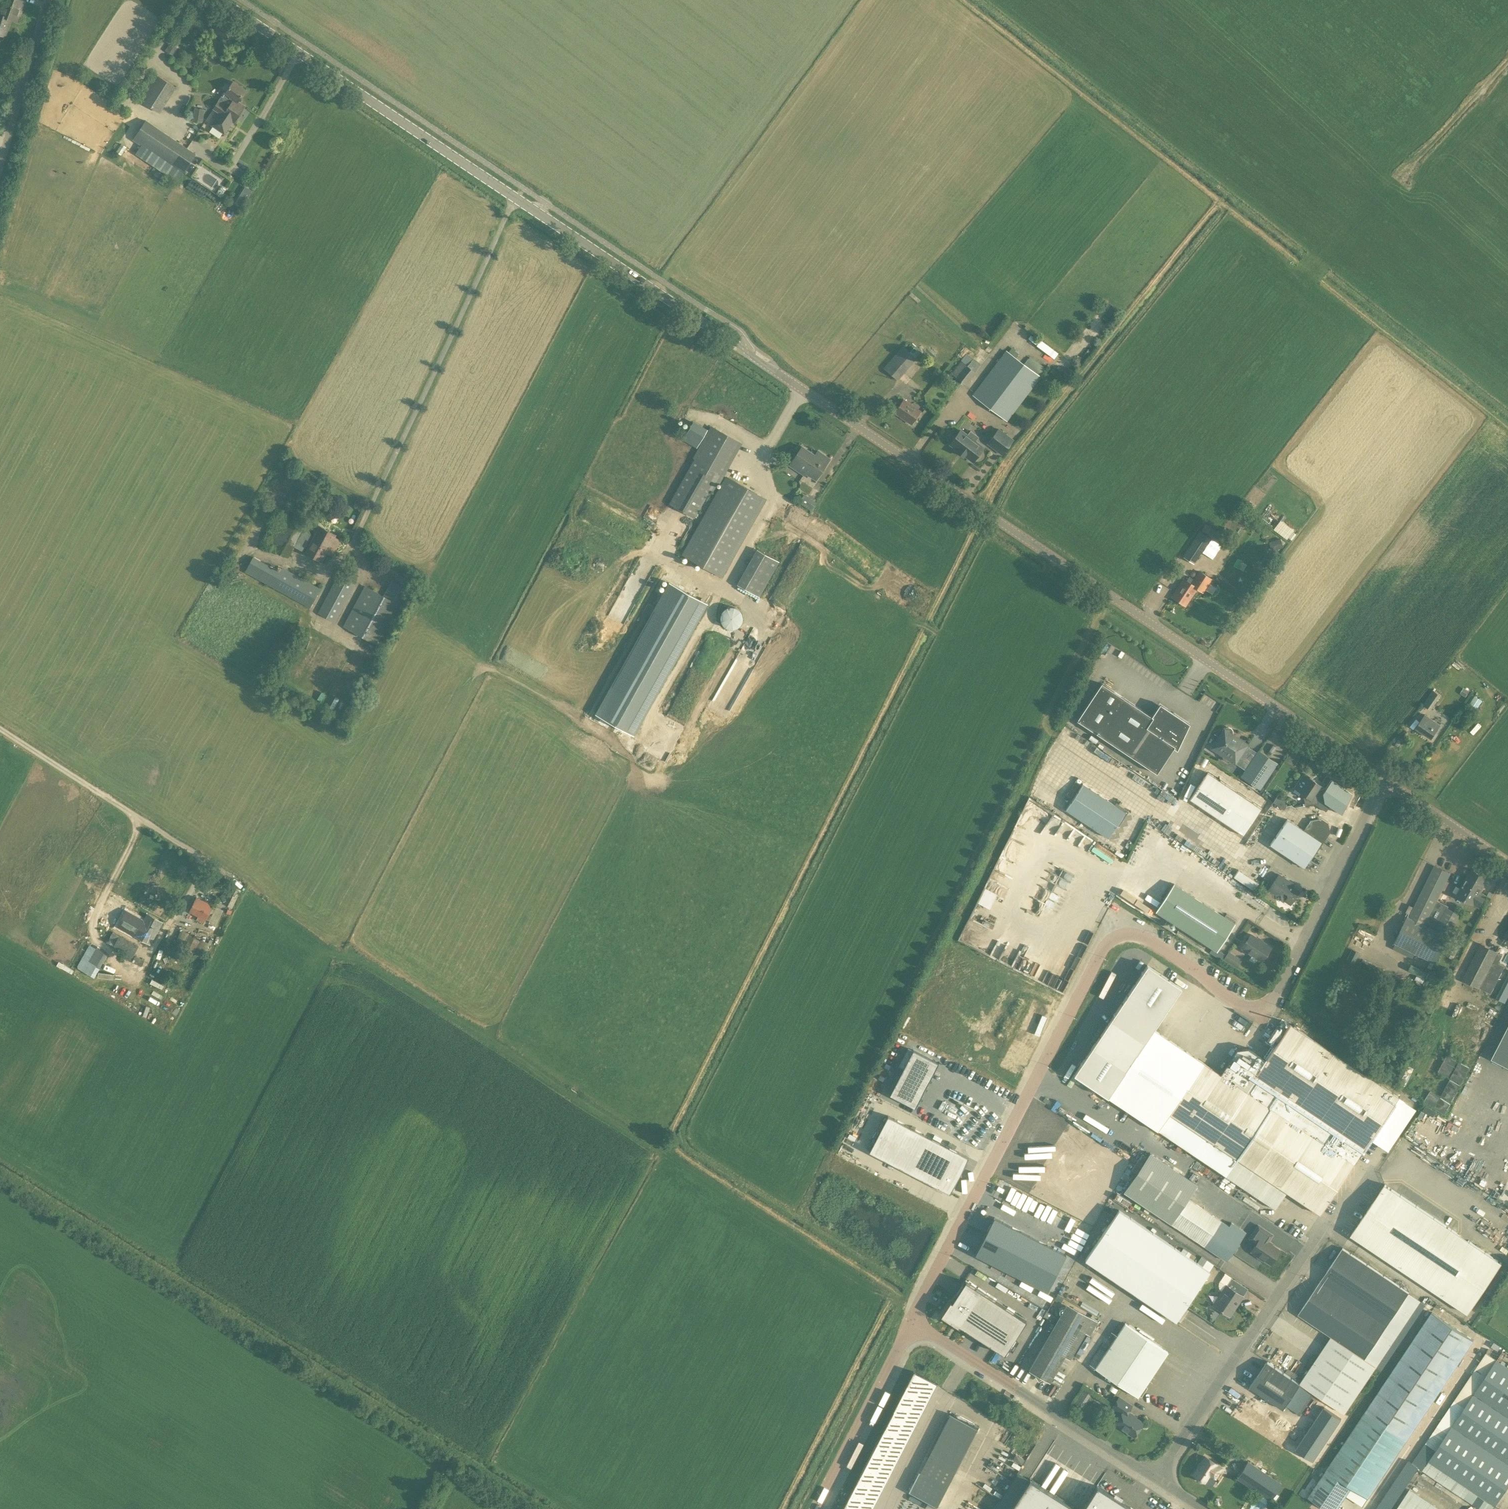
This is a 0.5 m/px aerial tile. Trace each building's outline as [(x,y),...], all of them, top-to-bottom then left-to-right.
[(1,40),(4,39),(5,37),(11,19),(18,22),(25,2),(19,0),(4,0),(0,11),(0,40),(1,40)] [(171,43),(166,50),(173,54),(177,48),(171,43)] [(176,87),(155,74),(139,100),(160,113),(176,87)] [(226,92),(226,93),(223,97),(222,96),(213,109),(219,113),(211,125),(225,134),(233,122),(234,123),(246,106),(239,101),(246,90),(234,81),(231,86),(227,83),(225,84),(222,88),(222,90),(226,92)] [(197,108),(196,120),(204,120),(205,108),(197,108)] [(146,121),(134,140),(183,173),(196,154),(146,121)] [(238,196),(235,201),(241,205),(245,200),(238,196)] [(899,380),(917,358),(902,346),(883,368),(899,380)] [(1041,377),(1007,350),(973,395),(1007,421),(1041,377)] [(975,374),(974,373),(981,364),(973,358),(966,366),(961,362),(952,374),(966,385),(975,374)] [(904,400),(895,413),(912,424),(921,411),(904,400)] [(695,458),(722,474),(740,443),(713,427),(695,458)] [(998,429),(987,443),(1002,454),(1013,440),(998,429)] [(983,448),(975,441),(979,437),(970,431),(967,435),(960,430),(950,444),(959,451),(958,452),(958,451),(957,452),(963,456),(964,456),(963,455),(964,455),(973,461),(983,448)] [(829,459),(817,451),(814,455),(802,446),(789,465),(804,475),(806,473),(816,479),(829,459)] [(728,477),(684,555),(720,576),(765,498),(728,477)] [(799,502),(811,510),(816,502),(804,493),(799,502)] [(314,530),(304,525),(284,514),(267,546),(288,557),(294,546),(303,551),(314,530)] [(1274,529),(1288,539),(1294,529),(1280,519),(1274,529)] [(1220,533),(1205,523),(1200,531),(1201,531),(1183,557),(1194,564),(1212,538),(1227,548),(1232,541),(1220,533)] [(319,526),(306,552),(322,561),(327,552),(332,555),(341,540),(335,537),(336,535),(319,526)] [(1272,551),(1283,547),(1281,539),(1269,542),(1272,551)] [(737,584),(759,597),(779,562),(757,549),(737,584)] [(310,608),(320,588),(283,567),(280,571),(253,556),(245,572),(310,608)] [(1199,571),(1194,579),(1189,576),(1186,581),(1183,579),(1172,596),(1186,606),(1197,588),(1203,592),(1211,579),(1199,571)] [(355,585),(337,576),(318,612),(335,621),(355,585)] [(671,578),(597,709),(634,729),(648,704),(646,703),(706,598),(671,578)] [(381,646),(411,590),(391,580),(383,595),(365,585),(343,626),(381,646)] [(743,619),(743,615),(741,612),(738,610),(736,609),(734,609),(730,609),(728,610),(727,612),(724,615),(724,617),(723,619),(724,622),(725,624),(726,626),(729,628),(733,629),(737,628),(740,626),(741,625),(742,623),(743,619)] [(1077,720),(1156,773),(1174,746),(1176,748),(1188,724),(1160,706),(1152,717),(1101,683),(1077,720)] [(1423,704),(1431,709),(1441,693),(1434,688),(1423,704)] [(1477,708),(1483,700),(1476,695),(1470,703),(1477,708)] [(1440,725),(1425,715),(1417,728),(1431,738),(1440,725)] [(1241,768),(1245,762),(1239,759),(1247,746),(1237,740),(1236,742),(1229,738),(1231,736),(1231,734),(1231,732),(1229,730),(1227,729),(1225,730),(1223,731),(1218,739),(1220,741),(1214,749),(1220,753),(1222,760),(1226,763),(1231,762),(1235,765),(1235,764),(1241,768)] [(1258,751),(1241,776),(1260,789),(1277,763),(1258,751)] [(1318,803),(1316,791),(1320,785),(1304,773),(1294,788),(1302,793),(1305,805),(1318,803)] [(1262,809),(1208,775),(1190,802),(1244,837),(1262,809)] [(1331,780),(1323,792),(1324,802),(1342,814),(1352,794),(1331,780)] [(1084,784),(1067,809),(1109,838),(1126,812),(1084,784)] [(1283,810),(1288,804),(1278,795),(1273,801),(1283,810)] [(1304,831),(1287,819),(1270,845),(1304,867),(1327,833),(1326,824),(1319,819),(1311,820),(1304,831)] [(1434,865),(1409,917),(1407,916),(1394,943),(1436,964),(1449,938),(1448,938),(1460,915),(1448,908),(1448,907),(1438,900),(1451,874),(1434,865)] [(1457,895),(1473,904),(1480,908),(1487,895),(1481,891),(1488,878),(1472,869),(1457,895)] [(1234,876),(1254,889),(1258,883),(1238,870),(1234,876)] [(1275,894),(1280,892),(1282,901),(1293,899),(1299,891),(1288,883),(1290,881),(1279,874),(1268,889),(1275,894)] [(1155,910),(1216,950),(1234,923),(1173,882),(1155,910)] [(204,923),(206,920),(213,905),(197,898),(190,912),(198,916),(197,919),(204,923)] [(216,905),(208,921),(216,925),(224,909),(216,905)] [(151,945),(164,922),(147,913),(134,935),(151,945)] [(139,946),(113,931),(107,942),(114,946),(113,947),(127,955),(126,957),(141,966),(145,960),(134,954),(139,946)] [(1250,953),(1261,960),(1270,946),(1250,933),(1241,947),(1244,949),(1243,949),(1250,954),(1250,953)] [(183,948),(194,953),(200,940),(189,935),(183,948)] [(1481,943),(1463,979),(1491,993),(1505,966),(1499,963),(1503,955),(1498,952),(1498,951),(1481,943)] [(95,976),(106,953),(89,944),(77,968),(95,976)] [(1346,961),(1354,965),(1360,953),(1352,949),(1346,961)] [(1228,952),(1223,959),(1224,960),(1230,963),(1235,955),(1228,951),(1228,952)] [(99,971),(96,975),(107,985),(111,982),(99,971)] [(1496,998),(1505,1003),(1507,997),(1507,975),(1496,998)] [(1268,1107),(1351,1164),(1397,1097),(1288,1023),(1255,1073),(1238,1062),(1227,1079),(1202,1062),(1156,1129),(1222,1174),(1234,1157),(1268,1107)] [(1492,1059),(1507,1067),(1507,1027),(1492,1059)] [(913,1049),(890,1095),(915,1108),(939,1063),(913,1049)] [(1446,1055),(1439,1070),(1450,1075),(1441,1095),(1453,1100),(1469,1066),(1446,1055)] [(1431,1090),(1424,1100),(1444,1113),(1451,1103),(1431,1090)] [(1251,1169),(1317,1214),(1351,1164),(1268,1107),(1234,1157),(1222,1174),(1239,1186),(1251,1169)] [(888,1115),(869,1152),(948,1192),(950,1193),(953,1187),(968,1157),(888,1115)] [(1146,1148),(1119,1188),(1227,1262),(1247,1233),(1232,1222),(1229,1226),(1186,1197),(1197,1181),(1146,1148)] [(1385,1185),(1351,1235),(1468,1313),(1501,1263),(1385,1185)] [(1118,1210),(1085,1260),(1176,1321),(1209,1270),(1118,1210)] [(994,1225),(975,1261),(1046,1298),(1065,1262),(994,1225)] [(1256,1254),(1255,1254),(1264,1260),(1264,1259),(1270,1263),(1279,1250),(1267,1242),(1272,1235),(1258,1225),(1249,1238),(1257,1243),(1251,1251),(1256,1254)] [(1298,1315),(1365,1359),(1409,1292),(1343,1248),(1298,1315)] [(1243,1296),(1227,1286),(1232,1278),(1225,1273),(1219,1283),(1219,1285),(1219,1287),(1220,1289),(1222,1291),(1213,1305),(1230,1316),(1243,1296)] [(952,1302),(943,1315),(959,1325),(1004,1354),(1026,1320),(965,1281),(952,1302)] [(1067,1303),(1064,1308),(1062,1308),(1060,1309),(1060,1310),(1059,1312),(1061,1314),(1029,1370),(1049,1382),(1064,1356),(1069,1359),(1086,1330),(1091,1333),(1098,1321),(1067,1303)] [(1046,1311),(1044,1316),(1054,1320),(1056,1315),(1046,1311)] [(1308,1497),(1326,1508),(1337,1508),(1351,1487),(1368,1498),(1474,1340),(1432,1312),(1308,1497)] [(1138,1397),(1163,1360),(1168,1353),(1125,1323),(1095,1367),(1138,1397)] [(1376,1367),(1331,1337),(1300,1383),(1345,1413),(1376,1367)] [(1166,1358),(1155,1373),(1178,1389),(1189,1374),(1166,1358)] [(1507,1485),(1507,1367),(1497,1360),(1429,1460),(1495,1505),(1507,1485)] [(1301,1384),(1267,1361),(1250,1387),(1283,1409),(1301,1384)] [(937,1383),(914,1371),(843,1508),(872,1508),(937,1383)] [(1133,1436),(1143,1422),(1127,1412),(1131,1405),(1120,1397),(1112,1408),(1121,1414),(1115,1424),(1133,1436)] [(1324,1407),(1296,1450),(1313,1461),(1341,1419),(1324,1407)] [(909,1493),(935,1505),(973,1426),(947,1413),(909,1493)] [(1015,1454),(1012,1460),(1022,1465),(1024,1459),(1015,1454)] [(1193,1475),(1205,1482),(1204,1484),(1206,1485),(1208,1486),(1210,1486),(1213,1485),(1216,1480),(1214,1479),(1222,1467),(1205,1457),(1193,1475)] [(1270,1501),(1282,1483),(1248,1460),(1236,1478),(1270,1501)] [(1376,1508),(1391,1508),(1419,1467),(1413,1463),(1409,1460),(1376,1508)] [(1029,1479),(1010,1508),(1077,1508),(1029,1479)] [(1082,1508),(1133,1508),(1097,1486),(1082,1508)] [(1396,1508),(1442,1508),(1410,1488),(1396,1508)]
